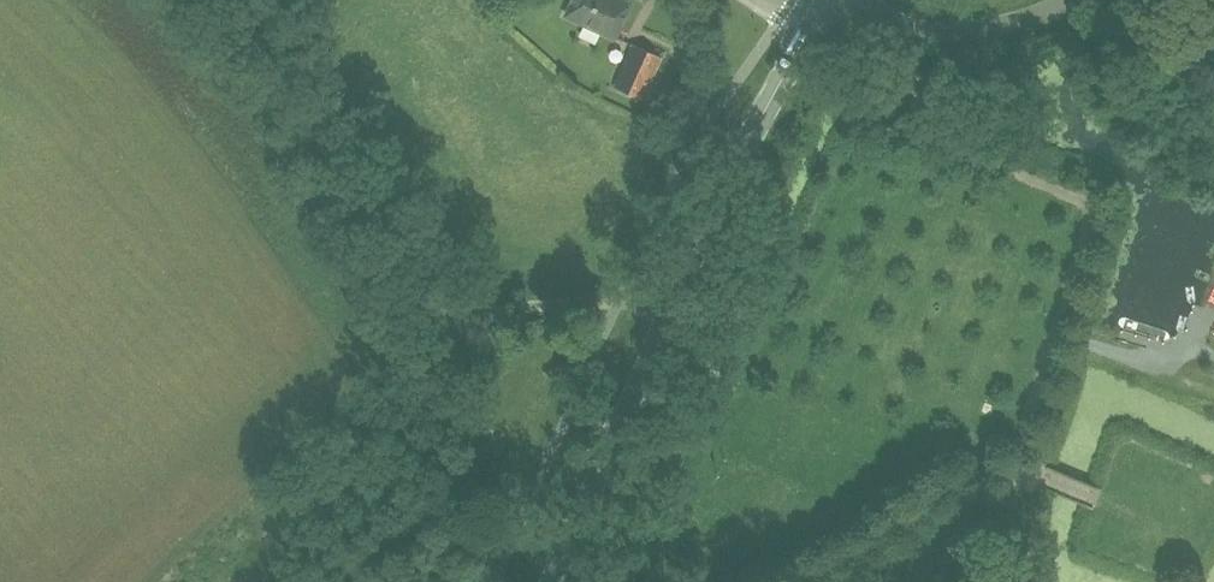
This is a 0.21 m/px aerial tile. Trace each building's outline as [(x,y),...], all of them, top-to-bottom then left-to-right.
[(626,0),(569,0),(563,14),(612,35),(626,0)] [(640,100),(661,56),(632,43),(612,87),(640,100)]
